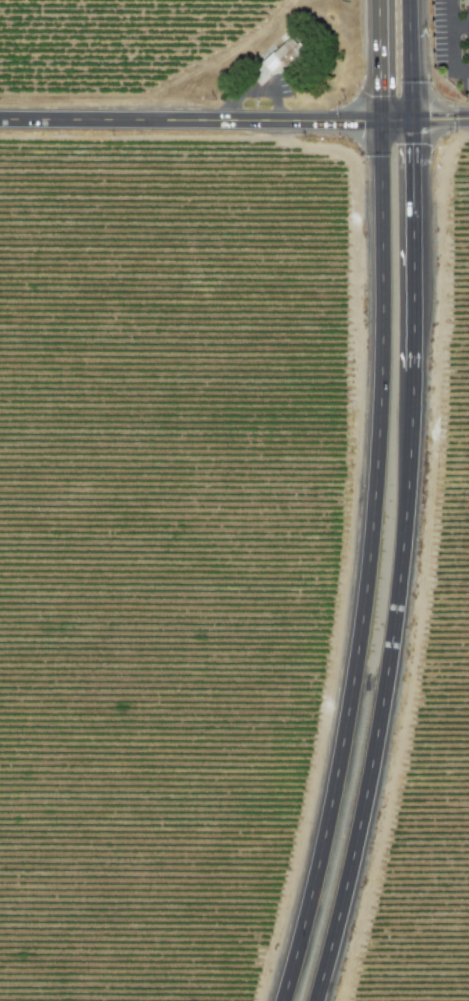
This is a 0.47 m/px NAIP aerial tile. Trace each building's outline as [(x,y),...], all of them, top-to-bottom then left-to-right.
[(260,61),(269,72),(301,47),(292,36),(260,61)]
